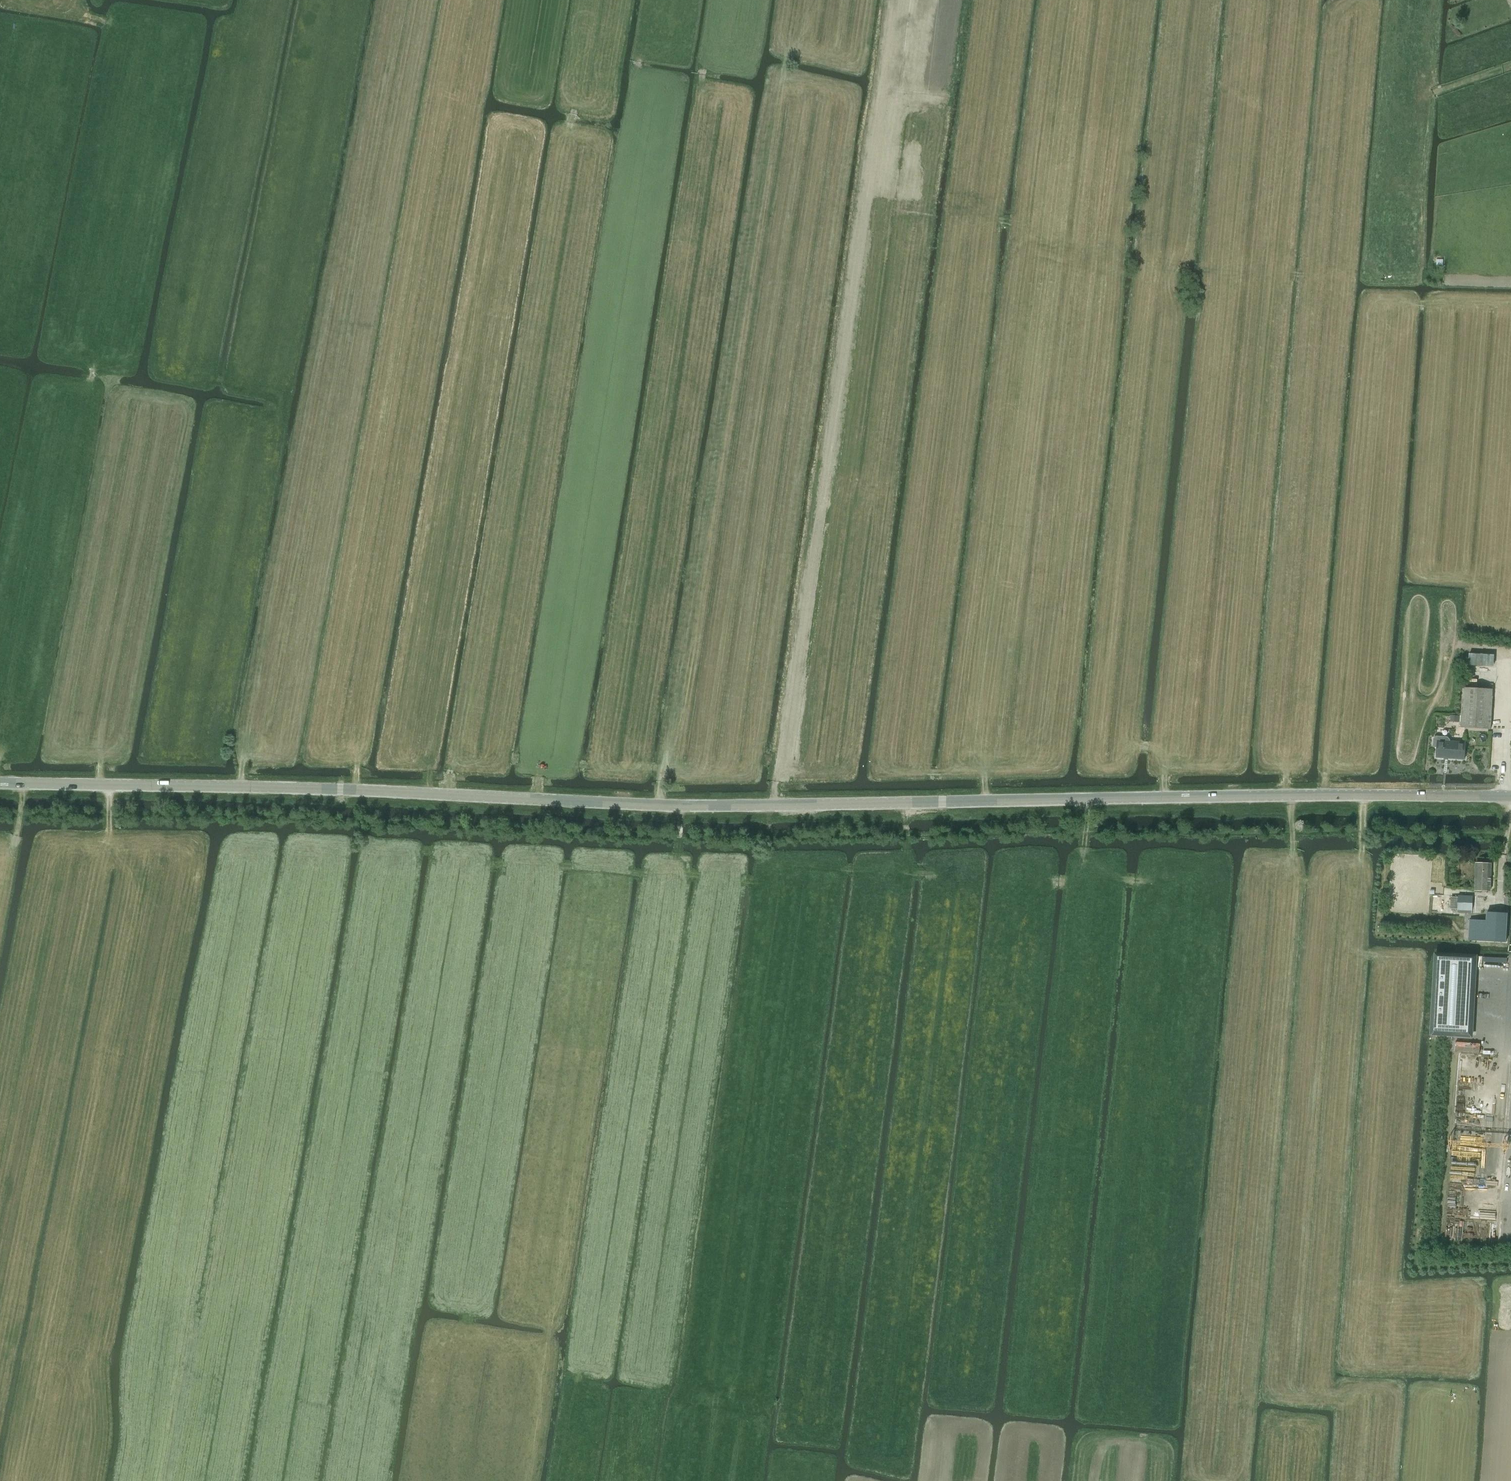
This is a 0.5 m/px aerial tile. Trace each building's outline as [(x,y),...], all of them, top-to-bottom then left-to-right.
[(1496,666),(1497,654),(1471,653),(1471,666),(1496,666)] [(1491,729),(1493,689),(1464,687),(1462,727),(1491,729)] [(1466,742),(1450,741),(1450,740),(1448,737),(1437,736),(1434,738),(1434,747),(1438,747),(1437,757),(1465,759),(1466,742)] [(1491,891),(1491,863),(1476,863),(1476,890),(1491,891)] [(1473,910),(1474,896),(1459,895),(1458,910),(1459,910),(1459,914),(1469,915),(1469,913),(1473,913),(1473,910)] [(1508,913),(1507,913),(1487,912),(1487,921),(1477,920),(1476,940),(1506,942),(1507,942),(1508,913)] [(1476,956),(1436,954),(1432,1034),(1472,1036),(1476,956)]
